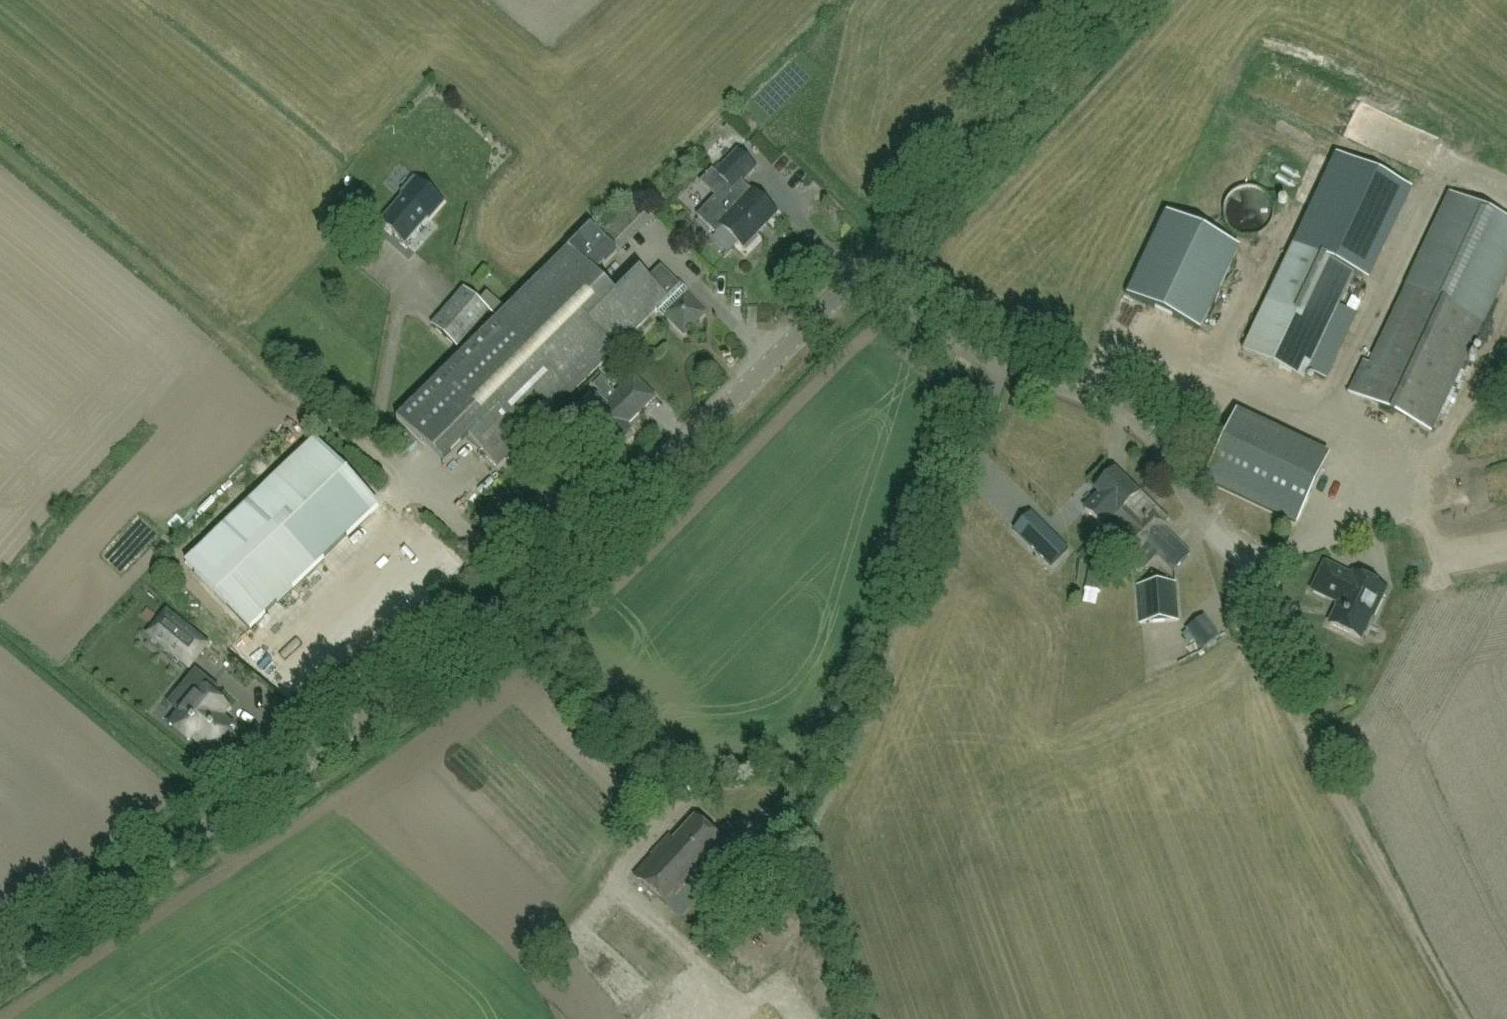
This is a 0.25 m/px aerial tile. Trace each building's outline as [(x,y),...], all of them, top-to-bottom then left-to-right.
[(743,249),(777,215),(754,192),(753,193),(742,183),(756,169),(739,153),(717,174),(729,185),(698,217),(716,234),(722,229),(743,249)] [(401,194),(406,198),(383,225),(405,244),(428,217),(433,221),(456,194),(424,167),(401,194)] [(1273,216),(1274,213),(1273,210),(1273,208),(1272,205),(1271,202),(1270,200),(1268,198),(1266,195),(1264,194),(1262,192),(1259,191),(1257,190),(1254,189),(1251,188),(1249,188),(1246,188),(1243,189),(1240,190),(1238,191),(1235,192),(1233,194),(1231,195),(1229,198),(1227,200),(1226,202),(1225,205),(1224,208),(1224,210),(1224,213),(1224,216),(1224,219),(1225,221),(1226,224),(1227,226),(1229,229),(1231,231),(1233,233),(1235,234),(1238,236),(1240,237),(1243,238),(1246,238),(1249,238),(1251,238),(1254,238),(1257,237),(1259,236),(1262,234),(1264,233),(1266,231),(1268,229),(1270,226),(1271,224),(1272,221),(1273,219),(1273,216)] [(1411,424),(1430,434),(1482,324),(1484,324),(1506,275),(1506,224),(1448,196),(1405,287),(1406,288),(1369,366),(1363,363),(1348,395),(1411,424)] [(1199,330),(1238,249),(1165,214),(1126,296),(1199,330)] [(683,298),(677,291),(680,288),(664,271),(663,271),(662,270),(661,270),(660,270),(659,271),(658,271),(649,281),(640,272),(615,296),(600,282),(634,248),(612,225),(600,238),(590,228),(507,311),(488,294),(480,303),(465,291),(433,328),(458,350),(491,313),(498,319),(398,420),(444,467),(470,441),(499,469),(655,313),(662,320),(665,317),(684,336),(704,316),(684,296),(683,298)] [(1243,351),(1304,379),(1354,271),(1293,243),(1243,351)] [(1218,300),(1207,324),(1215,328),(1226,304),(1218,300)] [(630,431),(627,428),(656,399),(634,376),(615,394),(609,388),(610,386),(602,378),(594,387),(600,394),(572,422),(605,456),(630,432),(630,431)] [(670,402),(653,414),(676,446),(692,434),(670,402)] [(1209,484),(1299,527),(1332,458),(1242,415),(1209,484)] [(251,631),(380,507),(315,440),(186,564),(251,631)] [(568,471),(577,462),(566,453),(558,462),(568,471)] [(1112,515),(1116,519),(1139,495),(1116,472),(1097,490),(1117,510),(1112,515)] [(1142,493),(1139,495),(1116,519),(1131,534),(1120,545),(1134,560),(1148,545),(1175,572),(1189,558),(1172,541),(1169,544),(1160,534),(1169,525),(1168,524),(1170,521),(1163,514),(1161,517),(1152,508),(1154,505),(1142,493)] [(1068,550),(1047,529),(1031,513),(1014,530),(1030,546),(1051,567),(1068,550)] [(1325,564),(1312,591),(1334,601),(1335,598),(1342,601),(1330,625),(1361,640),(1371,618),(1373,618),(1386,590),(1354,574),(1353,577),(1325,564)] [(1106,572),(1090,569),(1086,591),(1102,594),(1106,572)] [(1139,624),(1180,622),(1178,584),(1137,588),(1139,624)] [(167,612),(155,627),(149,634),(166,648),(190,667),(208,645),(167,612)] [(1203,618),(1189,630),(1204,649),(1218,638),(1203,618)] [(189,742),(192,738),(212,753),(222,740),(225,743),(233,733),(230,731),(233,727),(221,717),(228,709),(213,696),(218,689),(196,671),(169,704),(180,714),(170,726),(189,742)] [(703,869),(725,845),(695,817),(674,841),(670,837),(635,876),(681,918),(716,880),(703,869)] [(629,921),(605,929),(612,948),(636,940),(629,921)] [(644,957),(676,981),(690,964),(657,939),(644,957)] [(565,976),(583,992),(589,985),(571,969),(565,976)]
